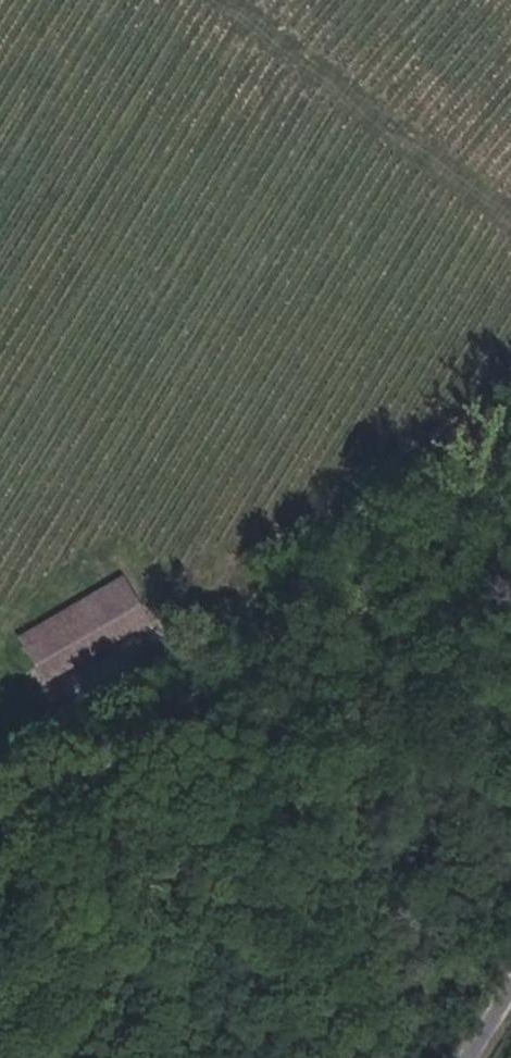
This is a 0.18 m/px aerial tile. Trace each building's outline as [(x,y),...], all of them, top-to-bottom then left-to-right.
[(48,685),(145,624),(138,613),(120,586),(23,647),(48,685)]
